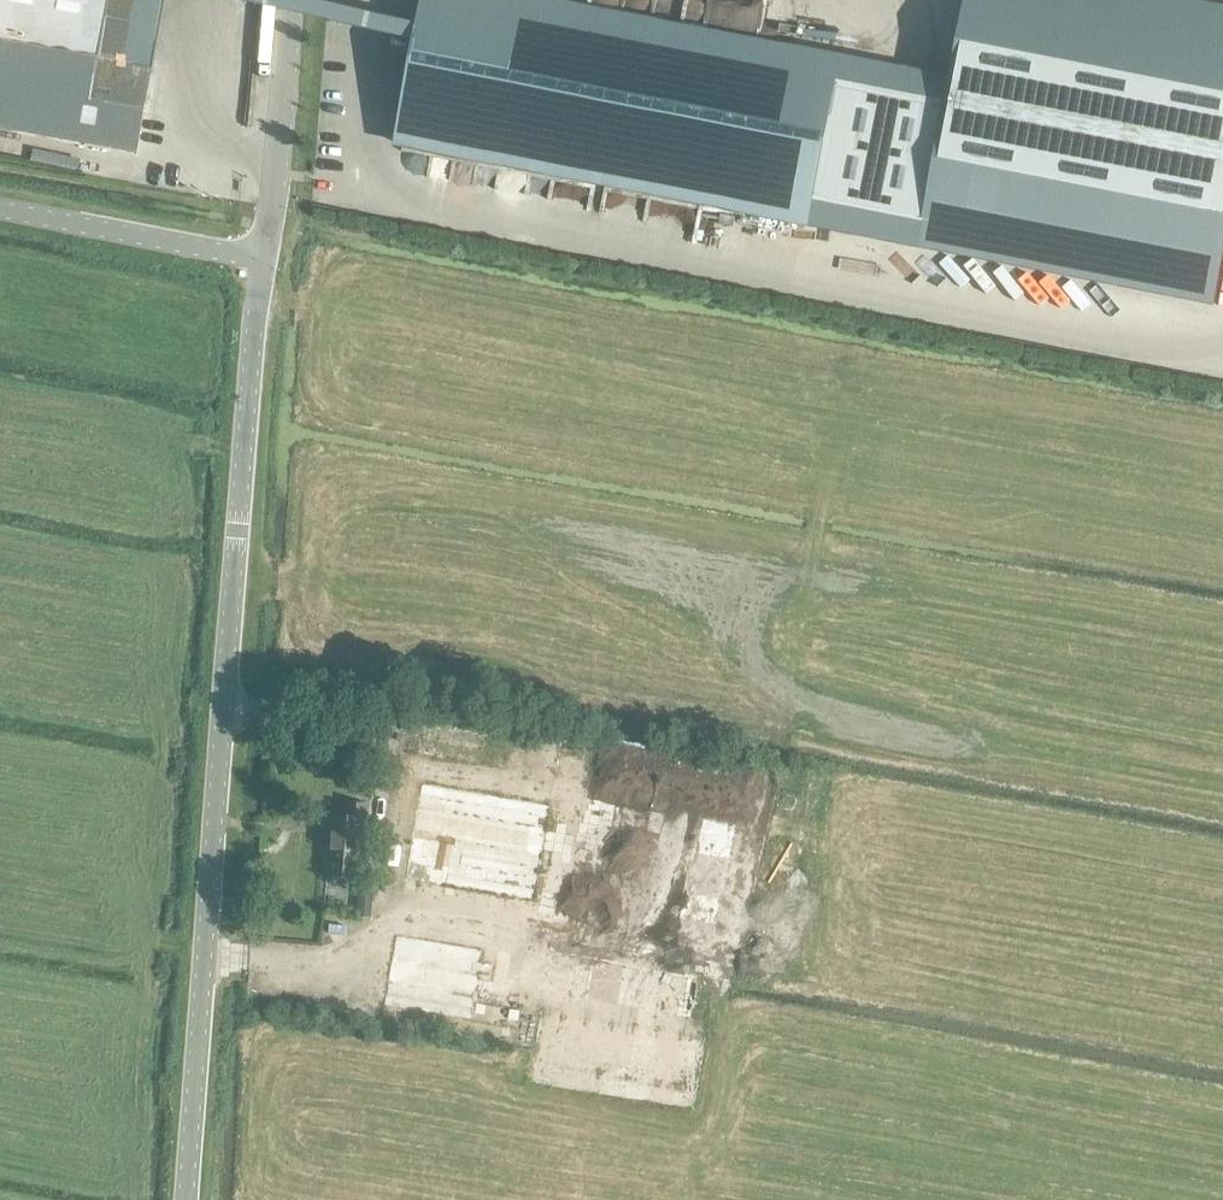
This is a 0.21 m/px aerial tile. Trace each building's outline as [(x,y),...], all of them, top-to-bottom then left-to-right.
[(136,154),(143,112),(148,113),(157,63),(124,57),(134,0),(0,0),(0,129),(136,154)] [(271,0),(204,0),(418,51),(421,35),(271,0)] [(836,59),(533,0),(428,0),(421,35),(418,51),(399,145),(804,224),(836,59)] [(1168,0),(971,0),(955,82),(922,247),(1209,303),(1222,233),(1222,11),(1168,0)] [(955,82),(836,59),(804,224),(922,247),(955,82)] [(326,877),(361,879),(366,820),(367,820),(369,805),(345,803),(343,818),(331,817),(326,877)] [(374,885),(360,884),(358,917),(372,918),(374,885)]
